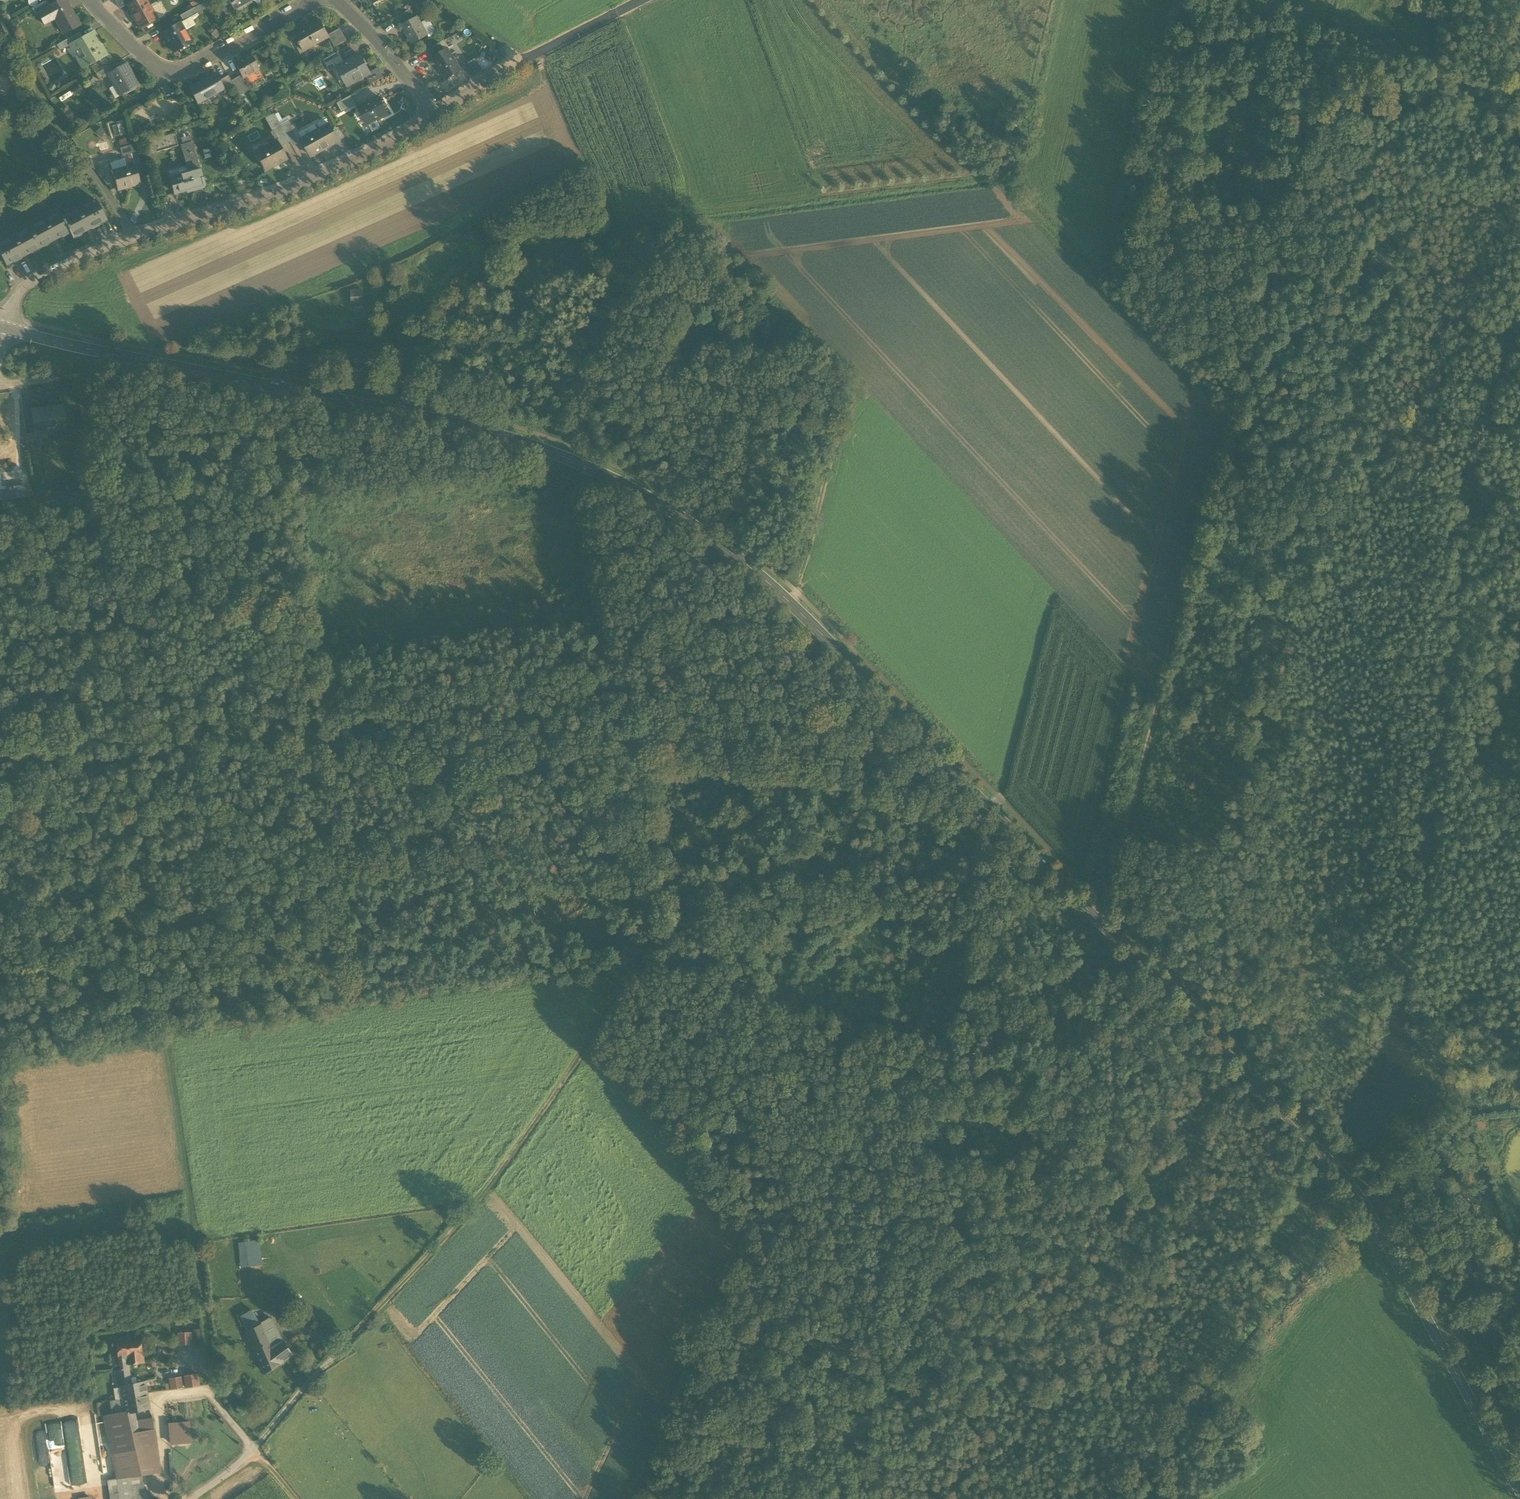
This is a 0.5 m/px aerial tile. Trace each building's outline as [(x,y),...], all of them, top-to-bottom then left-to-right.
[(32,8),(36,15),(39,13),(38,12),(50,6),(49,5),(50,5),(47,0),(32,8)] [(65,33),(79,25),(66,0),(59,0),(50,5),(49,5),(50,6),(38,12),(39,13),(43,21),(54,14),(65,33)] [(120,8),(132,2),(131,0),(115,0),(120,8)] [(140,28),(157,18),(147,0),(140,0),(127,7),(131,14),(133,13),(140,28)] [(250,0),(218,0),(222,8),(230,4),(234,12),(251,3),(250,0)] [(194,7),(197,13),(208,7),(205,2),(194,7)] [(183,21),(190,17),(197,13),(194,7),(180,15),(183,21)] [(398,16),(402,24),(415,17),(411,9),(398,16)] [(402,24),(413,43),(429,35),(418,16),(415,17),(402,24)] [(180,22),(185,31),(195,26),(190,17),(183,21),(180,22)] [(295,34),(305,51),(330,36),(328,34),(320,20),(295,34)] [(162,32),(173,52),(191,42),(185,31),(180,22),(162,32)] [(330,36),(336,47),(346,41),(339,29),(328,34),(330,36)] [(76,56),(83,68),(107,55),(94,31),(82,38),(75,42),(81,53),(76,56)] [(64,41),(67,47),(75,42),(82,38),(79,33),(64,41)] [(427,50),(433,58),(445,50),(440,43),(427,50)] [(433,58),(446,79),(462,69),(448,48),(445,50),(433,58)] [(324,61),(329,69),(331,68),(343,61),(338,53),(324,61)] [(241,74),(243,78),(259,69),(251,54),(242,59),(243,60),(235,64),(241,74)] [(347,83),(348,86),(368,75),(370,73),(360,55),(344,63),(338,67),(347,83)] [(460,66),(469,78),(481,69),(473,57),(460,66)] [(331,68),(341,86),(347,83),(338,67),(344,63),(343,61),(331,68)] [(108,74),(120,95),(128,90),(138,85),(127,63),(116,70),(108,74)] [(100,72),(103,78),(108,74),(116,70),(113,64),(100,72)] [(368,75),(373,83),(384,77),(379,69),(370,73),(368,75)] [(189,88),(198,104),(198,103),(198,102),(205,98),(206,99),(223,90),(218,80),(215,74),(210,76),(210,77),(203,81),(202,81),(189,88)] [(241,74),(230,80),(234,88),(239,95),(249,90),(243,78),(241,74)] [(224,93),(234,88),(230,80),(227,76),(218,80),(223,90),(224,93)] [(337,104),(342,113),(356,105),(351,96),(337,104)] [(358,107),(368,126),(388,115),(378,96),(358,107)] [(274,129),(281,126),(280,124),(277,120),(271,123),(274,129)] [(288,120),(280,124),(281,126),(283,130),(291,126),(288,120)] [(329,124),(321,129),(330,145),(338,141),(338,142),(339,141),(333,130),(329,124)] [(283,146),(290,142),(283,130),(281,126),(274,129),(283,146)] [(291,126),(283,130),(290,142),(292,146),(300,141),(291,126)] [(333,130),(339,141),(345,138),(339,127),(333,130)] [(330,146),(330,145),(321,129),(302,139),(311,156),(312,156),(312,155),(321,150),(322,151),(330,146)] [(174,134),(167,136),(170,148),(178,146),(174,134)] [(164,150),(170,148),(167,136),(160,138),(164,150)] [(149,154),(156,152),(153,140),(152,137),(145,139),(149,154)] [(156,152),(164,150),(160,138),(153,140),(156,152)] [(255,151),(265,170),(266,170),(266,169),(277,163),(278,164),(286,159),(276,140),(268,145),(268,146),(256,152),(256,151),(255,151)] [(183,144),(191,172),(200,169),(192,142),(183,144)] [(121,148),(123,156),(130,154),(138,152),(135,144),(121,148)] [(112,171),(118,189),(131,185),(132,186),(141,183),(135,165),(133,165),(112,171)] [(200,169),(191,172),(171,177),(175,193),(192,188),(193,190),(205,187),(200,169)] [(96,200),(63,217),(70,231),(73,237),(106,220),(96,200)] [(60,211),(29,227),(39,247),(70,231),(63,217),(60,211)] [(39,247),(29,227),(0,242),(0,253),(6,264),(39,247)] [(351,291),(352,303),(363,302),(362,291),(351,291)] [(54,424),(54,430),(65,429),(62,405),(32,409),(35,430),(45,428),(45,425),(54,424)] [(39,432),(54,430),(54,424),(45,425),(45,428),(35,430),(35,433),(36,433),(39,432)] [(26,434),(28,451),(38,450),(36,433),(35,433),(26,434)] [(11,493),(13,492),(13,495),(11,495),(10,494),(0,495),(0,500),(34,496),(33,486),(11,488),(11,493)] [(260,1239),(237,1243),(241,1267),(264,1264),(260,1239)] [(271,1318),(262,1323),(258,1325),(247,1331),(253,1345),(255,1350),(270,1342),(264,1328),(273,1323),(271,1318)] [(244,1325),(247,1331),(258,1325),(255,1319),(244,1325)] [(273,1348),(282,1343),(273,1323),(264,1328),(270,1342),(273,1348)] [(178,1332),(178,1345),(191,1344),(191,1332),(178,1332)] [(117,1356),(118,1356),(127,1355),(128,1364),(143,1362),(140,1338),(115,1339),(117,1356)] [(255,1350),(265,1372),(273,1367),(280,1362),(273,1348),(270,1342),(255,1350)] [(273,1348),(280,1362),(292,1354),(284,1342),(282,1343),(273,1348)] [(129,1370),(128,1364),(127,1355),(118,1356),(120,1369),(115,1370),(117,1387),(120,1387),(120,1386),(131,1384),(128,1370),(129,1370)] [(184,1375),(186,1388),(199,1386),(197,1373),(184,1375)] [(166,1378),(169,1389),(181,1386),(178,1375),(166,1378)] [(144,1381),(131,1384),(120,1386),(120,1387),(122,1398),(146,1393),(144,1381)] [(146,1393),(121,1398),(124,1412),(124,1413),(134,1411),(149,1408),(146,1393)] [(118,1413),(124,1412),(121,1398),(109,1400),(112,1414),(118,1413)] [(124,1412),(118,1413),(129,1466),(138,1465),(158,1462),(156,1446),(156,1445),(154,1430),(138,1432),(136,1421),(134,1411),(124,1413),(124,1412)] [(117,1478),(140,1475),(138,1465),(129,1466),(118,1413),(112,1414),(107,1415),(104,1415),(112,1453),(117,1478)] [(152,1418),(136,1421),(138,1432),(154,1430),(152,1418)] [(169,1424),(171,1444),(191,1442),(189,1422),(169,1424)] [(140,1475),(117,1478),(120,1498),(145,1498),(141,1475),(140,1475)] [(117,1478),(108,1480),(111,1498),(120,1498),(117,1478)]
